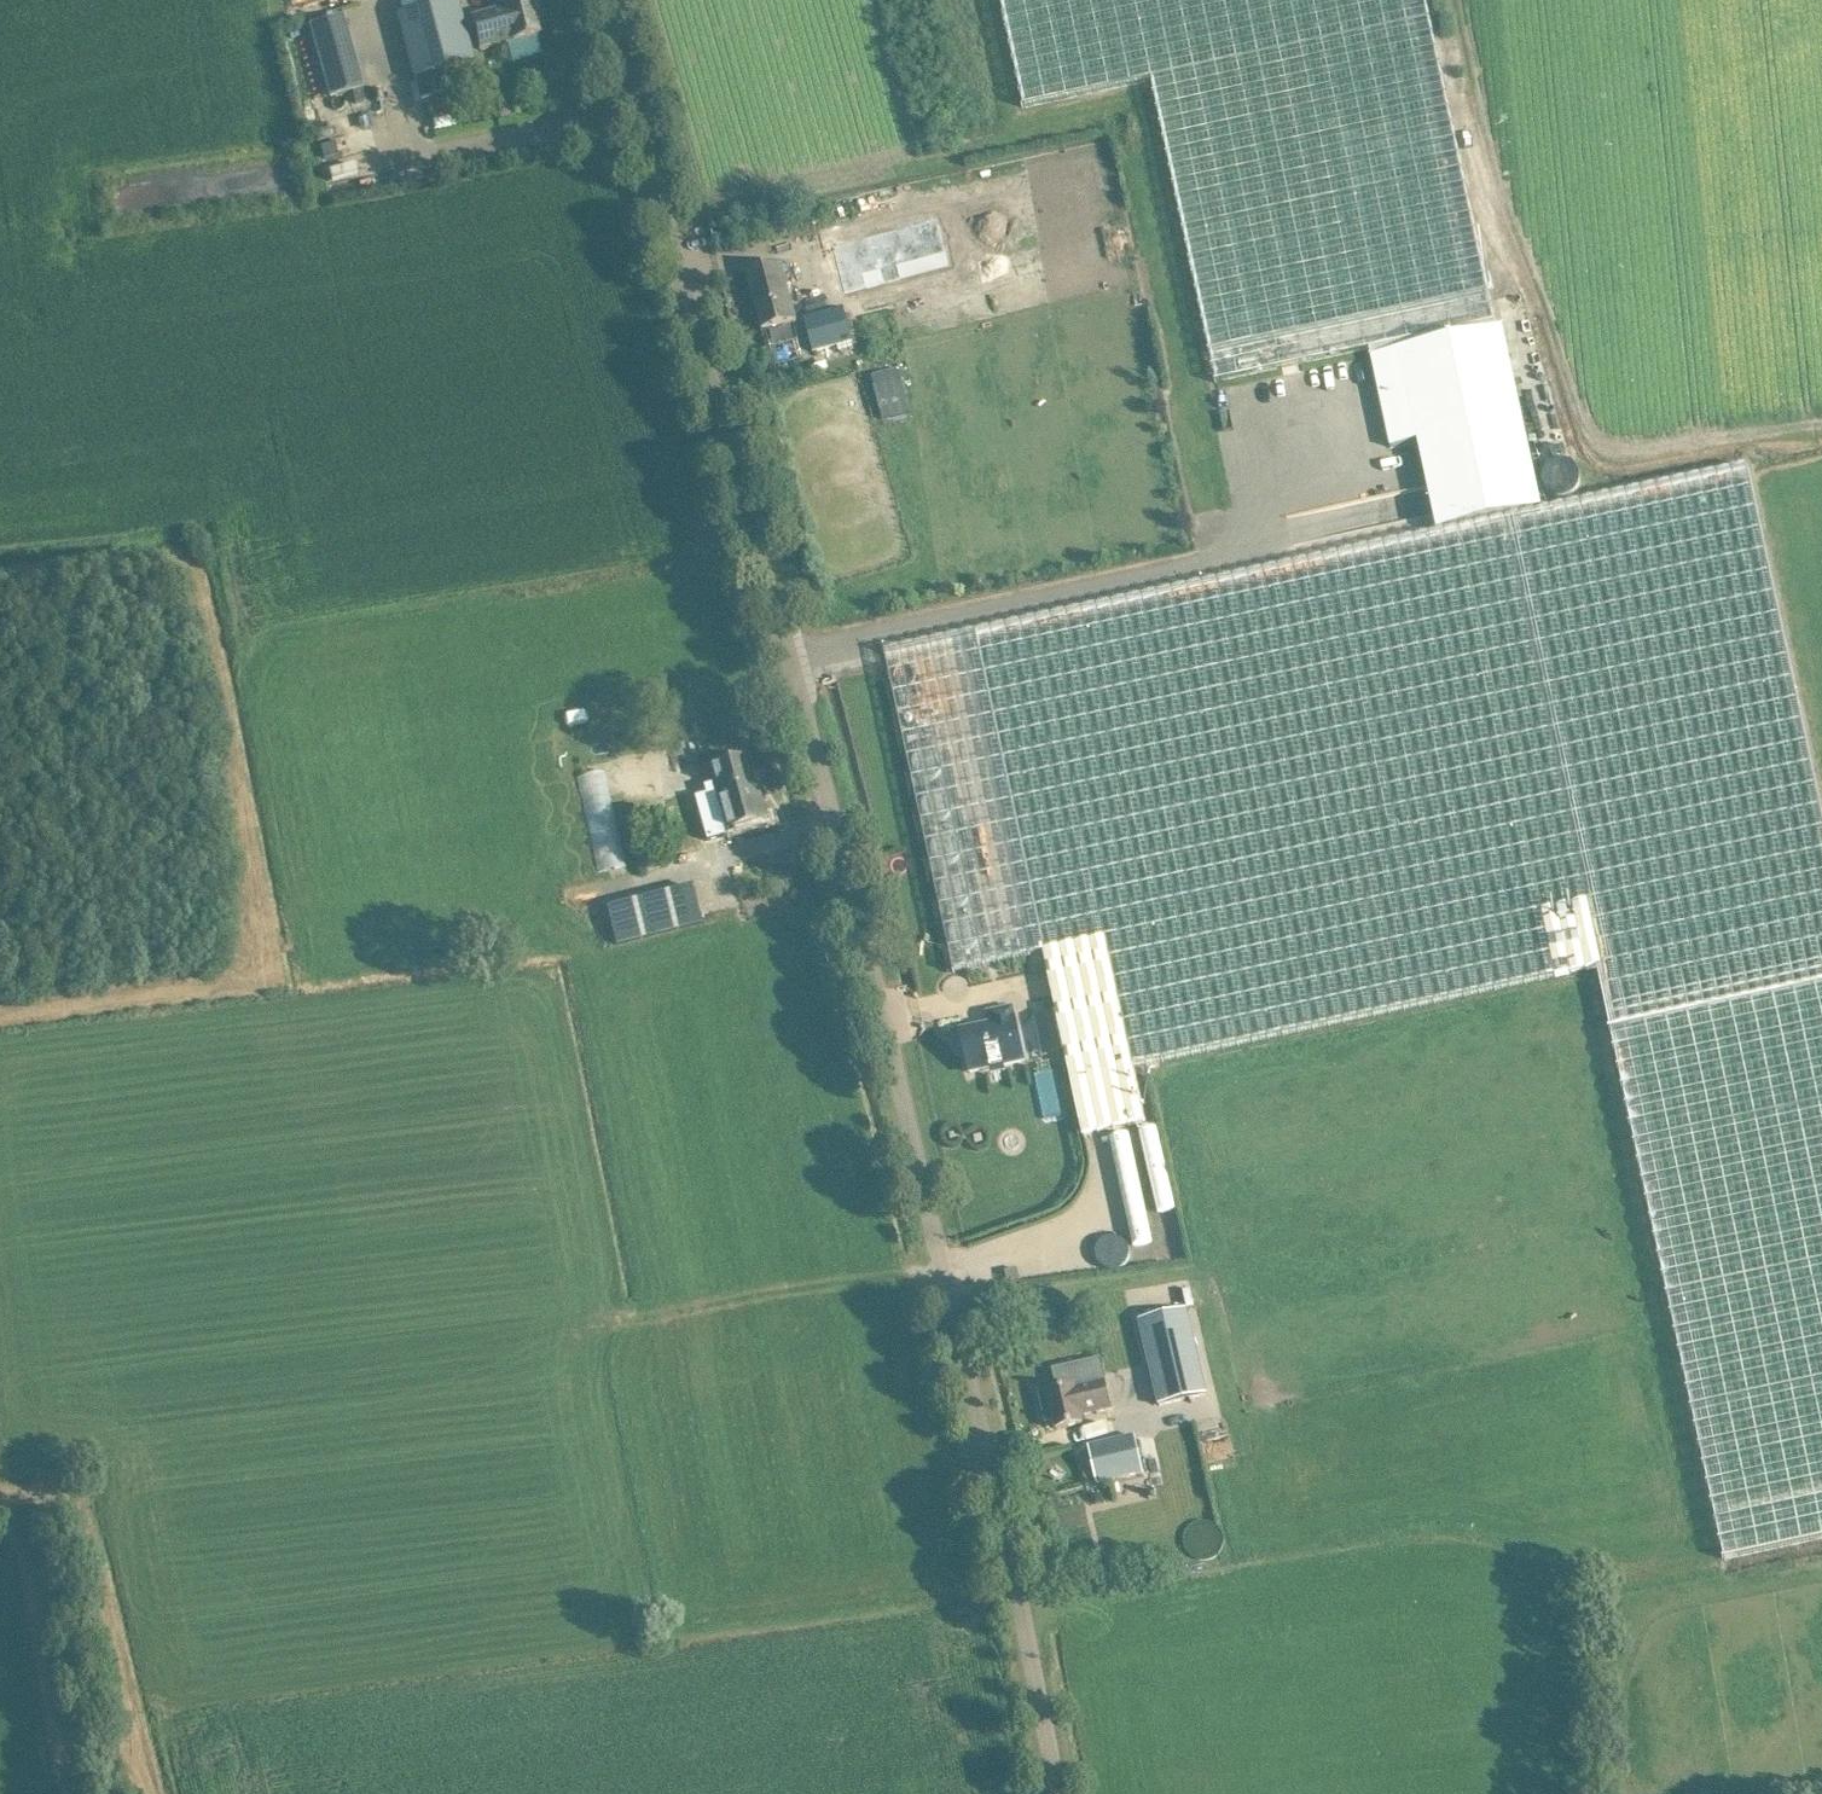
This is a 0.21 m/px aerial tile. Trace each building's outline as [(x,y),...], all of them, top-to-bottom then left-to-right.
[(398,14),(415,79),(427,75),(446,71),(474,63),(457,0),(452,0),(398,14)] [(471,19),(479,49),(505,42),(506,45),(507,45),(512,64),(542,56),(537,37),(540,36),(534,15),(536,12),(534,6),(532,4),(531,0),(529,0),(504,7),(505,10),(471,19)] [(1426,0),(1001,0),(1024,108),(1152,80),(1217,383),(1370,350),(1371,357),(1496,330),(1426,0)] [(319,33),(341,104),(375,94),(353,23),(319,33)] [(446,71),(427,75),(432,94),(450,89),(446,71)] [(326,136),(330,150),(347,145),(343,131),(326,136)] [(936,217),(832,245),(844,292),(949,264),(936,217)] [(781,263),(746,273),(762,330),(797,321),(781,263)] [(804,318),(813,351),(852,340),(843,307),(804,318)] [(1725,1559),(1821,1538),(1821,831),(1747,466),(1543,510),(1502,329),(1496,330),(1371,357),(1391,447),(1418,441),(1438,532),(884,651),(953,972),(1044,952),(1065,1052),(1085,1134),(1145,1121),(1133,1067),(1597,967),(1725,1559)] [(705,709),(674,712),(676,734),(707,731),(705,709)] [(652,757),(619,763),(625,792),(658,785),(652,757)] [(705,795),(695,798),(706,841),(724,836),(723,833),(766,821),(755,781),(750,782),(743,757),(710,766),(715,783),(710,785),(713,793),(705,795)] [(618,776),(591,779),(602,873),(630,870),(618,776)] [(702,923),(700,917),(692,887),(607,909),(616,945),(702,923)] [(988,1013),(991,1026),(961,1032),(970,1072),(1024,1061),(1012,1008),(988,1013)] [(1122,1143),(1144,1253),(1162,1249),(1140,1139),(1122,1143)] [(1130,1270),(1136,1248),(1114,1243),(1108,1265),(1130,1270)] [(1017,1269),(1005,1271),(1008,1284),(1020,1281),(1017,1269)] [(1186,1310),(1140,1321),(1160,1405),(1206,1395),(1186,1310)] [(1052,1412),(1056,1429),(1082,1423),(1081,1417),(1111,1410),(1099,1360),(1054,1371),(1059,1390),(1041,1395),(1045,1414),(1052,1412)] [(1143,1472),(1135,1436),(1088,1447),(1096,1483),(1143,1472)] [(1201,1554),(1225,1554),(1225,1528),(1201,1528),(1201,1554)]
